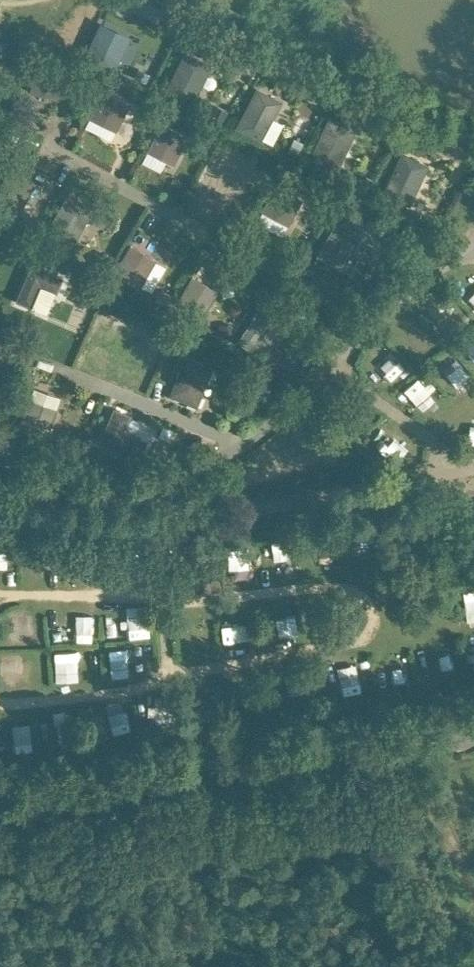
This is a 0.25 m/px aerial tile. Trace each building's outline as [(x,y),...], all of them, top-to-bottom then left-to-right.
[(133,17),(116,48),(145,63),(161,32),(133,17)] [(199,44),(182,75),(208,89),(216,75),(223,79),(233,62),(199,44)] [(77,91),(79,74),(48,70),(46,87),(77,91)] [(118,115),(114,128),(130,133),(141,89),(112,81),(104,111),(118,115)] [(189,157),(204,129),(175,114),(160,142),(189,157)] [(401,182),(427,189),(437,152),(411,145),(401,182)] [(295,177),(273,196),(291,216),(313,197),(295,177)] [(155,278),(170,248),(142,234),(127,264),(155,278)] [(428,352),(448,337),(435,321),(416,335),(428,352)] [(1,336),(0,336),(0,397),(6,397),(12,337),(1,336)] [(388,351),(398,362),(409,353),(398,342),(388,351)] [(180,384),(209,397),(226,358),(197,345),(180,384)] [(443,359),(458,375),(473,362),(459,345),(443,359)] [(151,381),(162,352),(154,349),(143,378),(151,381)] [(319,554),(338,553),(337,532),(327,532),(327,537),(319,537),(319,554)] [(16,550),(16,534),(2,534),(2,550),(16,550)] [(241,538),(242,558),(260,557),(260,538),(241,538)] [(331,620),(330,593),(315,593),(315,620),(331,620)] [(276,599),(280,630),(297,628),(292,596),(276,599)] [(143,602),(142,622),(158,623),(159,603),(143,602)] [(261,633),(261,605),(242,605),(242,633),(261,633)] [(88,608),(89,624),(107,623),(106,608),(88,608)] [(117,660),(136,659),(135,640),(117,640),(117,660)] [(80,641),(65,641),(65,668),(80,668),(80,641)] [(441,645),(447,669),(462,664),(456,641),(441,645)] [(352,680),(362,679),(360,663),(350,664),(352,680)] [(319,669),(305,676),(312,692),(327,685),(319,669)]
